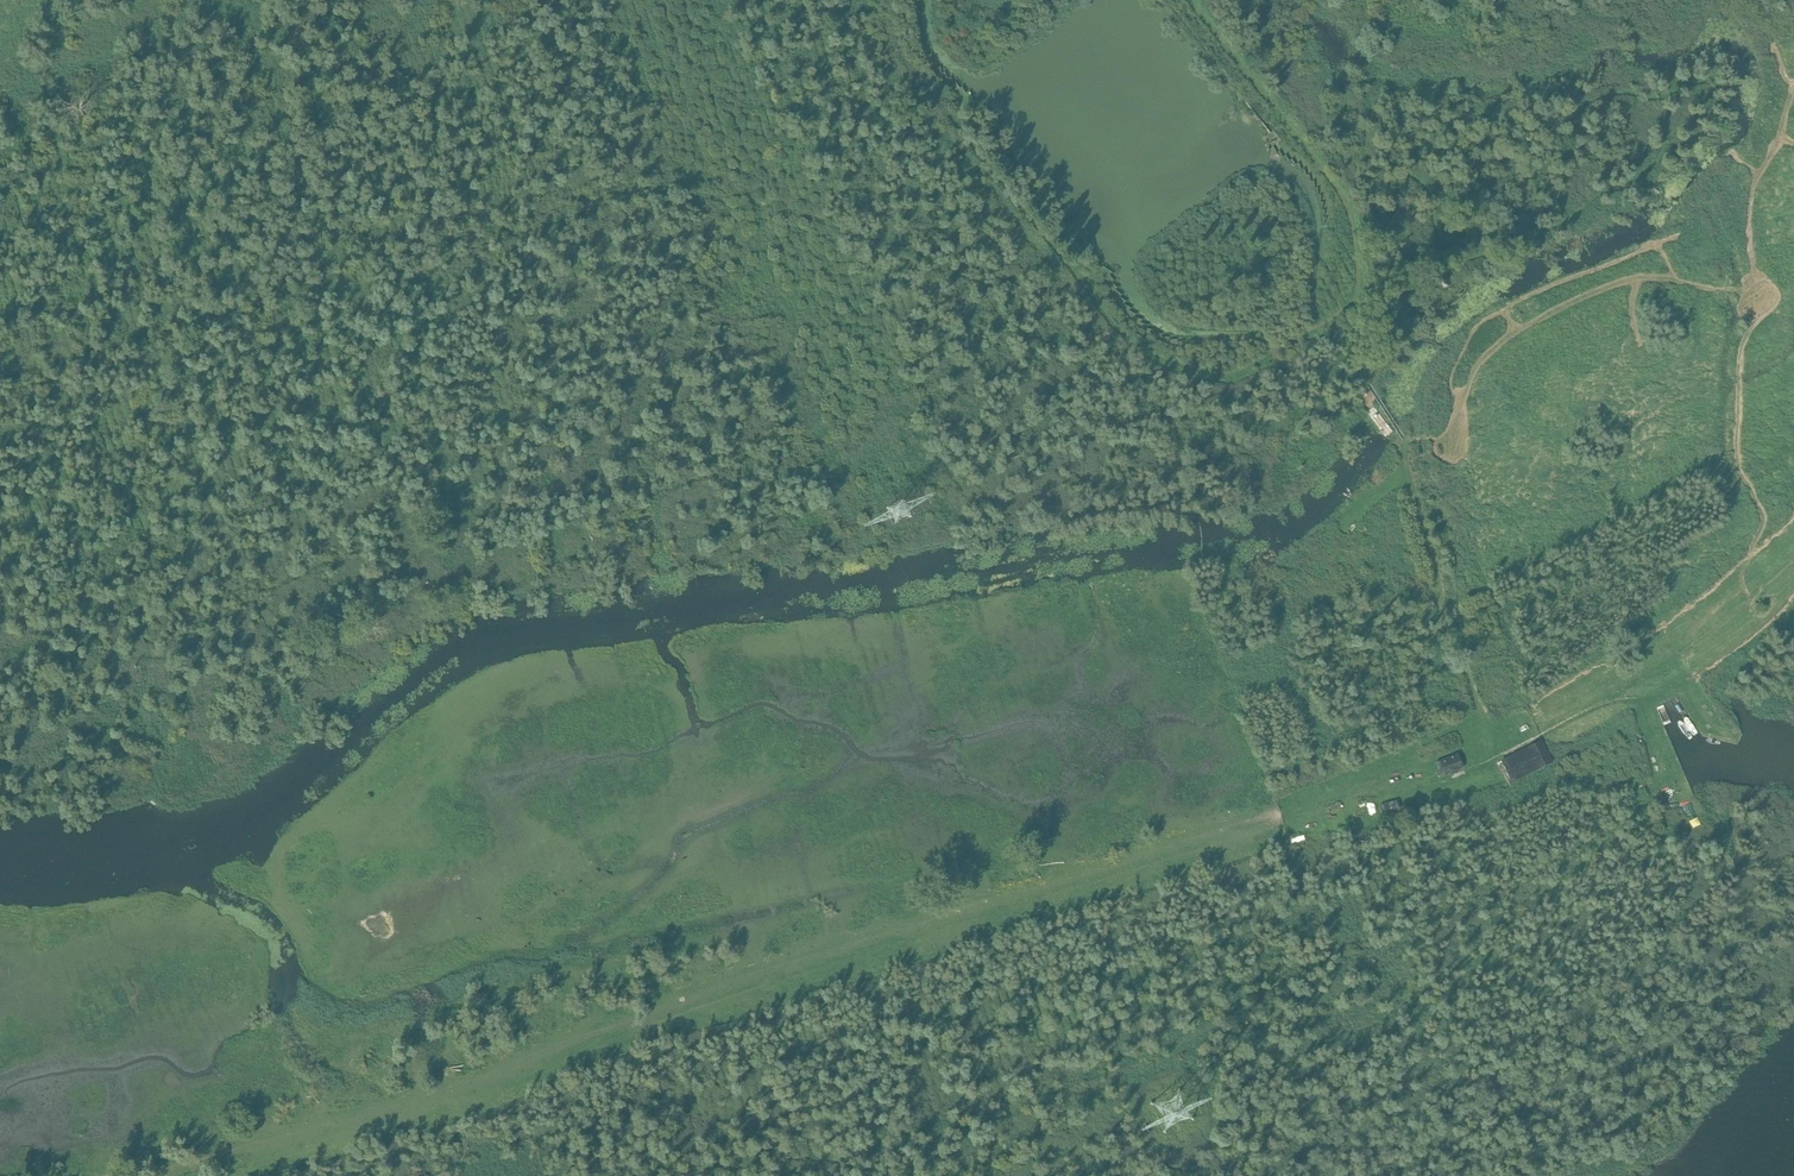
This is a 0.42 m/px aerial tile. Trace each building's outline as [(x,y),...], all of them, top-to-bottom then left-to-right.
[(1501,761),(1510,779),(1512,783),(1552,763),(1541,741),(1501,761)] [(1436,763),(1441,776),(1450,773),(1451,775),(1458,772),(1457,770),(1463,767),(1458,754),(1436,763)] [(1380,806),(1381,807),(1384,815),(1395,811),(1396,815),(1403,813),(1401,809),(1400,810),(1397,801),(1380,806)]
